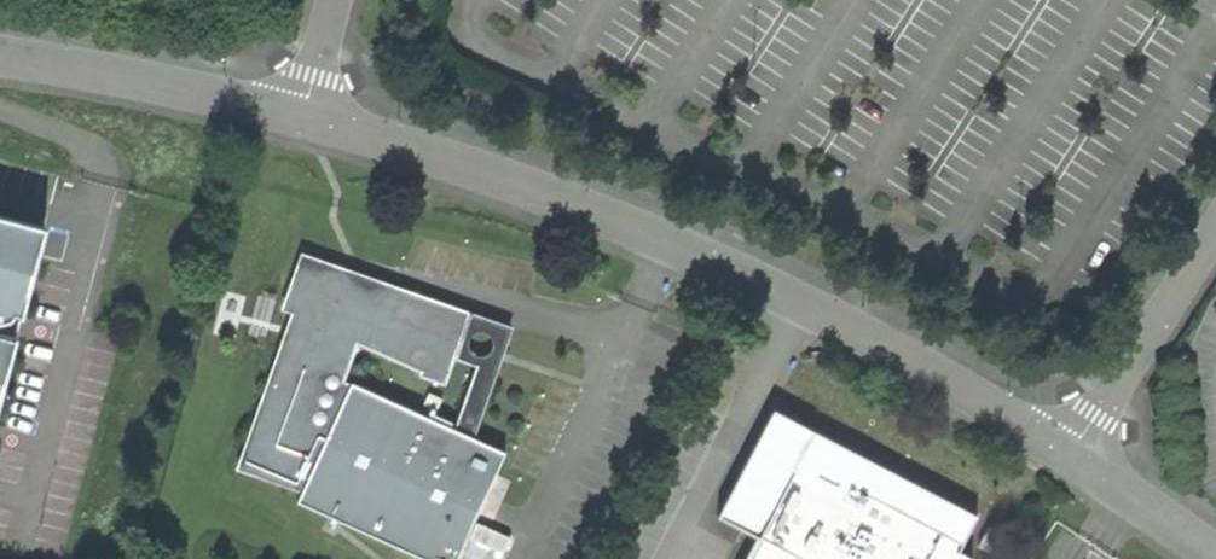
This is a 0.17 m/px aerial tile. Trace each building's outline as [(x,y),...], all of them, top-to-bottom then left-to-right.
[(17,326),(43,227),(0,216),(0,394),(17,326)] [(389,298),(468,318),(469,313),(300,253),(281,308),(290,312),(236,467),(301,492),(305,481),(282,472),(280,477),(244,465),(253,439),(259,441),(264,427),(258,425),(267,399),(273,401),(278,388),(271,385),(284,351),(290,353),(295,338),(289,335),(298,311),(304,312),(306,308),(297,300),(295,293),(296,286),(301,279),(305,274),(313,270),(322,269),(331,271),(340,277),(346,285),(349,292),(351,301),(349,310),(351,311),(356,308),(360,308),(362,310),(364,315),(378,321),(389,298)] [(282,472),(305,481),(350,382),(344,380),(356,345),(418,371),(417,375),(446,385),(455,358),(468,318),(389,298),(378,321),(364,315),(362,310),(360,308),(356,308),(351,311),(349,310),(351,301),(349,292),(346,285),(340,277),(331,271),(322,269),(313,270),(305,274),(301,279),(296,286),(295,293),(297,300),(306,308),(304,312),(298,311),(289,335),(295,338),(290,353),(284,351),(271,385),(278,388),(273,401),(267,399),(258,425),(264,427),(259,441),(253,439),(244,465),(280,477),(282,472)] [(468,318),(455,358),(476,366),(454,430),(472,438),(501,357),(511,327),(469,313),(468,318)] [(305,481),(301,492),(297,501),(424,558),(456,558),(505,453),(472,438),(454,430),(350,382),(305,481)] [(717,517),(757,537),(790,473),(856,507),(863,492),(942,533),(946,535),(961,507),(779,413),(757,456),(751,453),(717,517)] [(942,533),(863,492),(856,507),(790,473),(757,537),(745,558),(928,558),(942,533)] [(961,507),(946,535),(942,533),(928,558),(971,558),(972,558),(965,554),(959,551),(977,516),(961,507)] [(1001,533),(989,527),(978,547),(989,553),(1001,533)]
